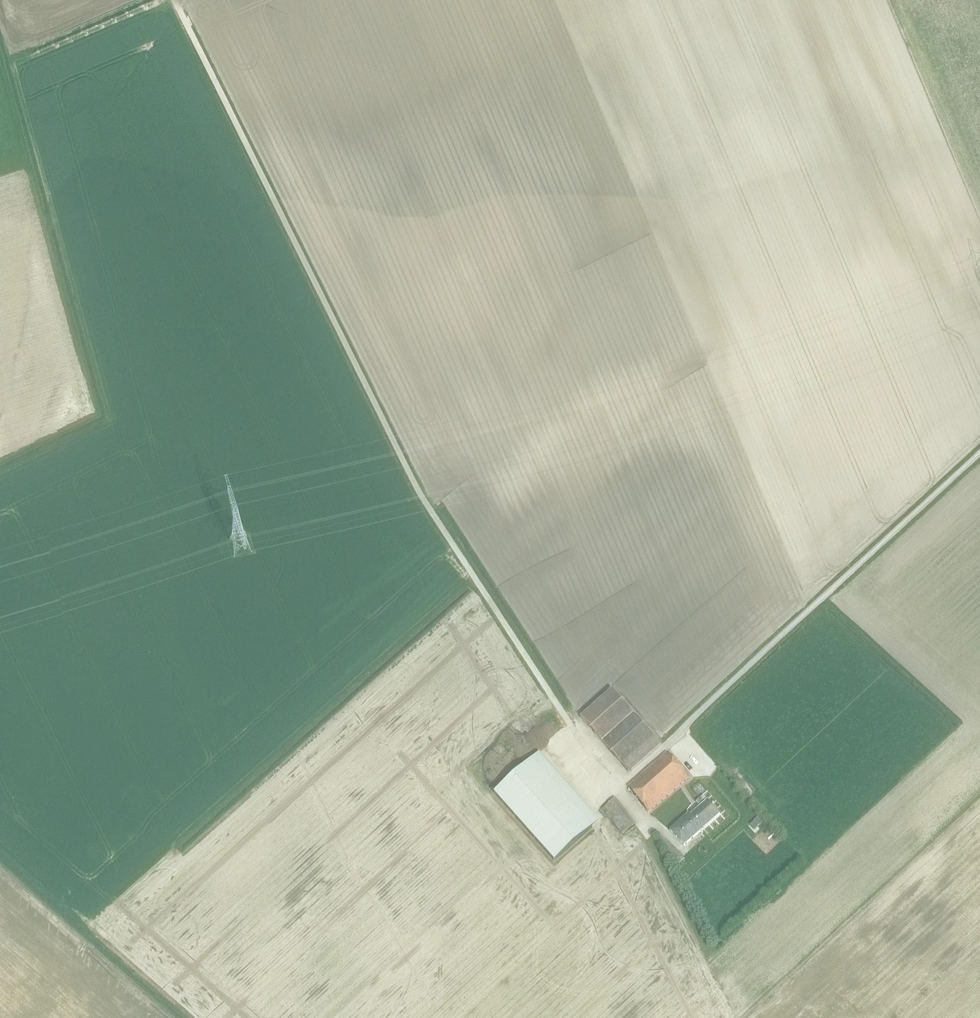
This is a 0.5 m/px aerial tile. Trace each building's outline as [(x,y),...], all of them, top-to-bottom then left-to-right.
[(580,718),(603,743),(634,715),(612,690),(580,718)] [(629,772),(653,751),(661,745),(634,715),(603,743),(629,772)] [(648,813),(681,784),(689,778),(668,753),(627,787),(648,813)] [(532,761),(494,795),(555,862),(592,829),(532,761)] [(698,789),(692,795),(697,801),(704,795),(698,789)] [(697,802),(698,804),(701,807),(691,816),(689,813),(670,830),(683,846),(720,815),(704,796),(697,802)] [(623,836),(636,825),(616,799),(603,810),(623,836)] [(755,830),(763,822),(758,817),(750,825),(755,830)]
